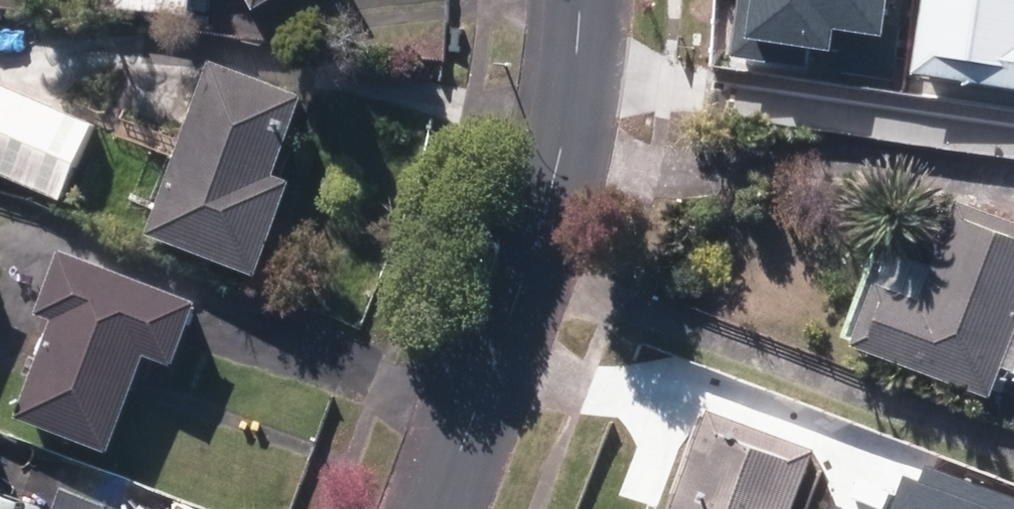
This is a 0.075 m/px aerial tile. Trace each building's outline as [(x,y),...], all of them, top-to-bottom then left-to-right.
[(188,22),(191,0),(114,0),(113,13),(188,22)] [(254,14),(278,0),(246,0),(254,14)] [(731,54),(805,64),(808,45),(830,48),(833,27),(880,34),(885,0),(738,0),(731,54)] [(1013,95),(1013,0),(923,0),(912,80),(1013,95)] [(147,237),(255,278),(289,188),(273,182),(304,100),(212,65),(205,83),(147,237)] [(56,199),(88,124),(0,87),(0,175),(56,199)] [(1013,379),(1013,227),(959,208),(934,277),(892,261),(882,289),(874,286),(851,349),(991,401),(1001,374),(1013,379)] [(15,421),(107,455),(144,358),(173,369),(196,307),(61,258),(38,317),(51,321),(15,421)] [(671,508),(791,508),(812,453),(707,414),(671,508)] [(902,476),(889,508),(1013,508),(1013,502),(927,468),(921,484),(902,476)] [(63,494),(57,508),(102,508),(63,494)]
